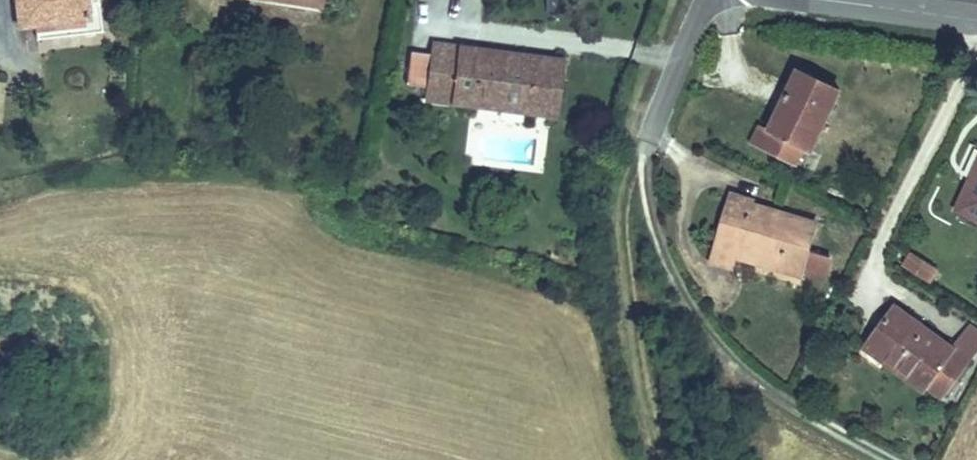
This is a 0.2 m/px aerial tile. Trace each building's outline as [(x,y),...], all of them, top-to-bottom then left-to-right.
[(102,0),(24,0),(26,26),(47,24),(49,41),(105,36),(102,0)] [(336,10),(337,0),(258,0),(336,10)] [(541,58),(443,43),(442,52),(423,49),(418,79),(438,82),(436,94),(534,108),(541,58)] [(575,63),(541,58),(534,108),(567,113),(575,63)] [(834,91),(787,72),(752,159),(791,175),(799,155),(807,158),(834,91)] [(960,148),(948,177),(960,182),(945,218),(976,231),(976,155),(960,148)] [(810,228),(726,212),(715,264),(736,267),(737,260),(801,273),(824,277),(828,257),(805,253),(810,228)] [(900,268),(932,284),(940,268),(909,252),(900,268)] [(736,267),(715,264),(713,282),(731,286),(732,278),(798,289),(801,273),(737,260),(736,267)] [(947,349),(891,312),(866,349),(883,360),(876,369),(914,394),(918,387),(936,399),(963,360),(947,349)] [(965,322),(947,349),(963,360),(976,339),(976,330),(965,322)]
